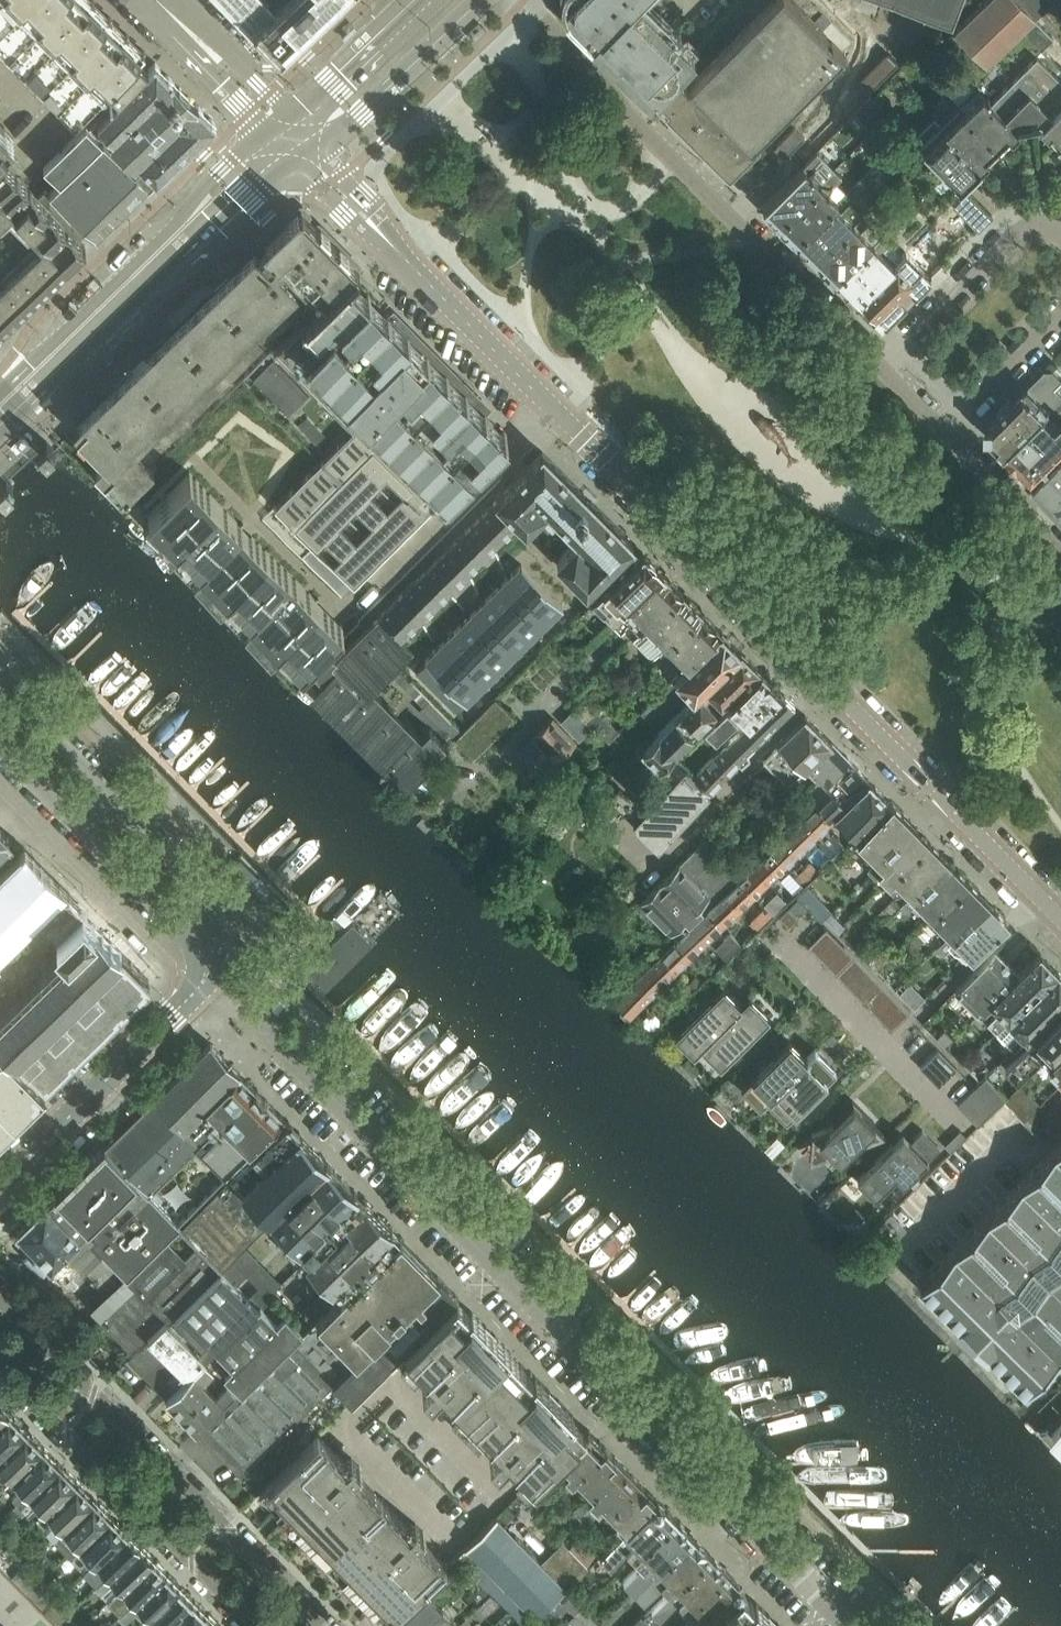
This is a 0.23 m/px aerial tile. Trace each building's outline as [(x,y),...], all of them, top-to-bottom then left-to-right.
[(148,69),(138,59),(146,51),(95,0),(0,0),(0,44),(76,121),(109,87),(119,97),(148,69)] [(279,49),(331,0),(225,0),(263,41),(268,37),(279,49)] [(561,1),(562,1),(562,2),(562,3),(564,6),(565,8),(566,9),(568,11),(569,13),(583,26),(632,74),(633,75),(636,78),(650,93),(651,94),(654,91),(671,74),(675,70),(693,50),(692,49),(674,31),(642,0),(561,0),(561,1)] [(654,91),(667,104),(664,107),(725,168),(728,171),(760,140),(756,137),(761,132),(843,50),(842,49),(814,21),(793,0),(771,0),(688,83),(675,70),(671,74),(654,91)] [(950,17),(953,10),(965,0),(902,0),(950,17)] [(947,36),(960,49),(952,56),(968,73),(977,82),(1018,123),(1017,124),(1019,127),(1038,123),(1039,122),(1060,100),(1060,68),(1041,48),(1053,36),(1034,17),(1051,0),(984,0),(947,36)] [(888,51),(858,81),(869,92),(899,62),(888,51)] [(119,97),(90,127),(89,127),(125,163),(127,162),(149,185),(156,178),(156,179),(160,176),(159,175),(169,167),(172,164),(172,163),(199,137),(200,138),(203,135),(203,134),(212,126),(216,123),(212,119),(211,119),(202,109),(199,105),(198,105),(195,102),(195,103),(190,98),(191,97),(189,95),(188,96),(181,89),(181,88),(180,87),(179,87),(174,82),(175,82),(172,79),(172,78),(169,74),(168,75),(159,66),(159,65),(156,61),(148,69),(119,97)] [(968,73),(948,92),(958,102),(959,100),(999,141),(1017,124),(1018,123),(977,82),(968,73)] [(958,103),(941,120),(980,160),(998,143),(999,141),(959,100),(958,102),(958,103)] [(1039,122),(1058,141),(1060,138),(1060,100),(1039,122)] [(941,120),(918,142),(958,182),(980,160),(941,120)] [(10,141),(14,137),(0,122),(0,150),(10,141)] [(89,127),(90,127),(86,124),(44,166),(61,183),(50,193),(92,237),(91,237),(93,239),(96,243),(153,188),(149,185),(127,162),(125,163),(89,127)] [(775,147),(784,157),(804,138),(794,127),(775,147)] [(763,205),(781,223),(834,168),(817,151),(763,205)] [(86,247),(5,162),(0,167),(0,229),(15,216),(37,241),(0,273),(0,330),(86,247)] [(847,191),(846,191),(840,198),(841,199),(836,204),(835,203),(798,240),(805,246),(818,260),(854,222),(870,206),(863,200),(887,176),(874,164),(847,191)] [(781,223),(798,240),(835,203),(836,204),(841,199),(840,198),(846,191),(837,181),(842,176),(834,168),(781,223)] [(967,191),(953,204),(978,229),(991,216),(967,191)] [(255,250),(76,424),(78,426),(77,428),(78,430),(92,444),(93,444),(85,452),(84,453),(89,458),(126,495),(156,466),(150,459),(308,303),(310,305),(321,293),(326,298),(327,299),(338,288),(348,277),(350,276),(350,275),(359,267),(357,265),(358,265),(355,262),(317,224),(313,220),(311,218),(308,216),(304,211),(302,209),(280,229),(278,232),(273,236),(267,242),(265,245),(268,248),(260,256),(257,252),(255,250)] [(854,222),(818,260),(824,265),(823,266),(837,280),(874,242),(854,222)] [(837,280),(858,300),(903,255),(889,240),(880,249),(874,242),(837,280)] [(903,255),(858,300),(879,322),(886,322),(930,277),(906,252),(903,255)] [(326,298),(244,380),(322,458),(275,505),(269,511),(264,516),(263,517),(289,543),(291,545),(302,557),(303,556),(314,545),(354,585),(355,585),(365,575),(366,573),(376,564),(377,562),(396,544),(398,542),(407,533),(409,531),(427,513),(429,511),(434,506),(495,445),(505,435),(506,434),(506,433),(503,431),(503,430),(502,429),(487,414),(484,411),(467,394),(465,392),(447,374),(445,372),(429,355),(426,353),(409,336),(406,333),(390,316),(387,314),(370,297),(368,294),(351,277),(350,276),(348,277),(338,288),(327,299),(326,298)] [(1010,452),(1060,399),(1060,376),(1055,370),(1048,369),(990,426),(991,433),(1010,452)] [(1010,452),(1037,480),(1060,455),(1060,399),(1010,452)] [(379,617),(401,639),(519,521),(525,527),(541,512),(552,523),(557,518),(576,538),(556,558),(586,588),(633,541),(543,451),(496,498),(497,499),(379,617)] [(1057,501),(1060,497),(1060,455),(1037,480),(1057,501)] [(190,472),(149,513),(288,653),(299,665),(302,667),(343,626),(341,623),(318,600),(316,599),(190,472)] [(626,610),(663,572),(643,552),(593,603),(603,613),(605,611),(615,621),(622,614),(626,610)] [(522,564),(505,581),(526,602),(543,585),(522,564)] [(630,622),(640,632),(640,633),(682,591),(663,572),(626,610),(622,614),(630,622)] [(505,581),(489,596),(510,618),(526,602),(505,581)] [(543,585),(526,602),(547,623),(564,606),(543,585)] [(701,610),(682,591),(640,633),(640,632),(633,640),(653,659),(659,652),(668,644),(701,610)] [(489,596),(473,612),(494,633),(510,618),(489,596)] [(526,602),(510,618),(531,639),(547,623),(526,602)] [(721,630),(701,610),(668,644),(659,652),(680,672),(684,668),(721,630)] [(473,612),(457,628),(478,649),(494,633),(473,612)] [(407,645),(401,639),(379,617),(339,657),(333,651),(314,670),(323,680),(314,689),(408,782),(428,762),(446,744),(430,728),(420,739),(367,686),(407,645)] [(510,618),(494,633),(515,655),(531,639),(510,618)] [(457,628),(441,644),(462,665),(478,649),(457,628)] [(741,651),(721,630),(684,668),(680,672),(631,721),(638,728),(647,718),(649,720),(673,696),(684,707),(741,651)] [(494,633),(478,649),(499,670),(515,655),(494,633)] [(441,644),(425,661),(426,662),(446,682),(462,665),(441,644)] [(478,649),(462,665),(483,686),(499,670),(478,649)] [(740,691),(760,670),(741,651),(684,707),(643,748),(659,764),(691,732),(679,720),(684,715),(690,721),(692,719),(698,725),(714,709),(721,702),(736,687),(740,691)] [(426,662),(417,672),(455,711),(465,701),(446,682),(426,662)] [(462,665),(446,682),(465,701),(467,703),(483,686),(462,665)] [(760,670),(740,691),(690,741),(695,747),(704,738),(708,743),(730,721),(740,730),(780,689),(760,670)] [(780,689),(740,730),(725,745),(739,759),(795,704),(780,689)] [(497,699),(452,743),(470,761),(515,717),(512,714),(497,699)] [(519,752),(541,773),(577,735),(555,714),(519,752)] [(808,765),(832,741),(805,714),(778,741),(779,742),(763,758),(789,784),(808,765)] [(826,784),(849,759),(832,741),(808,765),(821,777),(806,792),(811,797),(810,799),(815,804),(817,806),(833,791),(826,784)] [(696,775),(711,790),(739,759),(725,745),(696,775)] [(711,790),(696,775),(676,756),(654,779),(665,789),(633,823),(658,847),(711,790)] [(826,784),(833,791),(846,804),(869,779),(855,765),(849,759),(826,784)] [(846,804),(833,791),(817,806),(827,816),(832,810),(839,816),(853,830),(858,835),(891,801),(890,801),(869,779),(846,804)] [(620,788),(604,805),(618,818),(624,811),(634,801),(620,788)] [(930,841),(919,830),(891,801),(858,835),(850,844),(875,871),(879,867),(883,863),(895,876),(930,841)] [(831,821),(817,806),(815,804),(801,818),(816,835),(831,821)] [(801,818),(785,833),(801,850),(816,835),(801,818)] [(11,839),(0,828),(0,850),(11,839)] [(785,865),(801,850),(785,833),(770,848),(785,865)] [(722,895),(738,879),(742,875),(705,837),(704,838),(705,839),(679,864),(641,900),(671,932),(677,938),(691,925),(707,910),(722,895)] [(903,890),(910,898),(949,860),(930,841),(895,876),(886,884),(897,896),(903,890)] [(770,880),(785,865),(770,848),(754,864),(770,880)] [(14,1112),(14,1113),(15,1112),(15,1111),(150,980),(122,952),(83,912),(84,912),(56,886),(57,886),(55,884),(26,854),(0,880),(0,1126),(14,1112)] [(914,908),(926,920),(967,879),(949,860),(910,898),(901,906),(908,913),(914,908)] [(754,864),(742,875),(738,879),(754,895),(770,880),(754,864)] [(737,911),(754,895),(738,879),(722,895),(737,911)] [(941,929),(948,937),(987,899),(967,879),(926,920),(938,933),(941,929)] [(722,895),(707,910),(722,926),(737,911),(722,895)] [(805,907),(796,898),(778,915),(787,925),(805,907)] [(877,914),(885,922),(901,906),(893,898),(877,914)] [(987,899),(948,937),(949,937),(937,948),(944,955),(952,947),(964,959),(1007,919),(987,899)] [(707,910),(691,925),(706,941),(722,926),(707,910)] [(691,925),(677,938),(675,941),(690,957),(706,941),(691,925)] [(832,934),(823,925),(805,943),(814,952),(832,934)] [(302,973),(321,992),(369,945),(350,926),(302,973)] [(675,941),(660,955),(675,972),(690,957),(675,941)] [(955,989),(979,1013),(1019,973),(995,950),(955,989)] [(987,1021),(997,1031),(1058,970),(1040,952),(1019,973),(979,1013),(971,1021),(979,1029),(987,1021)] [(661,985),(675,972),(660,955),(645,970),(661,985)] [(873,975),(854,956),(836,974),(855,993),(873,975)] [(647,999),(661,985),(645,970),(631,983),(647,999)] [(997,1031),(1014,1049),(1060,1003),(1060,974),(1058,970),(997,1031)] [(629,1016),(647,999),(631,983),(614,1000),(629,1016)] [(882,984),(864,1002),(873,1011),(891,994),(882,984)] [(701,1047),(700,1047),(741,1006),(740,1006),(723,988),(675,1035),(694,1054),(701,1047)] [(749,997),(740,1006),(741,1006),(700,1047),(701,1047),(720,1067),(770,1018),(749,997)] [(910,1012),(900,1003),(882,1021),(892,1030),(910,1012)] [(1051,1052),(1060,1042),(1060,1009),(1050,1020),(1053,1023),(1037,1038),(1051,1052)] [(920,1031),(902,1048),(920,1066),(938,1050),(920,1031)] [(806,1058),(789,1040),(741,1088),(760,1107),(767,1100),(766,1099),(807,1058),(806,1058)] [(1051,1052),(1046,1057),(1060,1072),(1060,1042),(1051,1052)] [(154,1098),(199,1145),(222,1123),(206,1106),(240,1072),(226,1058),(211,1043),(154,1098)] [(836,1070),(815,1049),(806,1058),(807,1058),(766,1099),(767,1100),(786,1119),(836,1070)] [(222,1123),(199,1145),(198,1146),(230,1178),(287,1121),(240,1072),(206,1106),(222,1123)] [(987,1081),(961,1107),(978,1125),(1003,1100),(987,1081)] [(1003,1100),(1023,1120),(1039,1104),(1019,1084),(1003,1100)] [(142,1110),(105,1146),(182,1225),(230,1178),(198,1146),(199,1145),(154,1098),(142,1110)] [(854,1141),(883,1131),(852,1100),(832,1119),(810,1127),(807,1157),(820,1153),(830,1163),(854,1141)] [(1023,1120),(1043,1141),(1044,1140),(1043,1139),(1060,1121),(1060,1119),(1043,1100),(1039,1104),(1023,1120)] [(230,1178),(182,1225),(128,1278),(125,1276),(93,1308),(105,1320),(104,1321),(132,1349),(165,1316),(168,1320),(220,1269),(272,1218),(329,1163),(326,1160),(326,1161),(302,1137),(303,1136),(301,1134),(300,1134),(287,1121),(230,1178)] [(903,1184),(940,1149),(923,1130),(911,1142),(903,1134),(857,1178),(875,1197),(896,1177),(903,1184)] [(919,1281),(959,1321),(985,1347),(1025,1387),(1060,1351),(1060,1141),(919,1281)] [(103,1253),(125,1276),(128,1278),(182,1225),(105,1146),(56,1193),(97,1236),(92,1242),(99,1248),(103,1253)] [(332,1165),(329,1163),(272,1218),(309,1256),(365,1201),(357,1192),(358,1192),(355,1189),(354,1190),(331,1166),(332,1165)] [(97,1236),(56,1193),(54,1195),(55,1196),(47,1204),(46,1203),(18,1231),(34,1247),(30,1251),(46,1267),(64,1249),(86,1271),(103,1253),(99,1248),(92,1242),(97,1236)] [(305,1260),(340,1295),(400,1236),(393,1229),(365,1201),(309,1256),(305,1260)] [(400,1236),(340,1295),(303,1332),(295,1340),(333,1379),(353,1398),(355,1398),(406,1348),(458,1298),(459,1297),(400,1236)] [(257,1307),(220,1269),(168,1320),(165,1316),(132,1349),(134,1352),(129,1357),(197,1428),(213,1444),(240,1470),(333,1379),(295,1340),(303,1332),(284,1313),(276,1321),(260,1304),(257,1307)] [(441,1385),(470,1415),(522,1364),(509,1351),(510,1350),(472,1311),(471,1312),(458,1298),(406,1348),(433,1376),(422,1386),(431,1395),(441,1385)] [(535,1377),(522,1364),(470,1415),(484,1428),(500,1444),(490,1455),(498,1463),(508,1453),(536,1482),(556,1462),(588,1431),(589,1432),(590,1431),(588,1429),(587,1430),(573,1416),(574,1416),(536,1376),(535,1377)] [(8,1410),(0,1402),(0,1419),(8,1410)] [(25,1427),(8,1410),(0,1419),(0,1452),(25,1427)] [(1053,1434),(1060,1442),(1060,1425),(1053,1434)] [(0,1452),(0,1477),(5,1482),(13,1474),(42,1445),(25,1427),(0,1452)] [(571,1478),(624,1532),(657,1499),(590,1431),(589,1432),(588,1431),(556,1462),(571,1478)] [(316,1548),(389,1623),(447,1566),(422,1540),(421,1541),(417,1538),(424,1531),(416,1523),(415,1524),(409,1530),(406,1526),(407,1525),(358,1475),(357,1476),(354,1473),(361,1466),(352,1458),(346,1465),(342,1461),(344,1460),(318,1434),(260,1491),(267,1499),(316,1548)] [(13,1491),(21,1499),(59,1462),(42,1445),(13,1474),(22,1482),(13,1491)] [(59,1462),(21,1499),(22,1500),(14,1509),(20,1516),(37,1499),(46,1508),(76,1479),(59,1462)] [(76,1479),(46,1508),(55,1517),(47,1526),(54,1534),(93,1496),(76,1479)] [(54,1534),(72,1551),(110,1513),(93,1496),(54,1534)] [(657,1499),(624,1532),(600,1555),(609,1565),(627,1548),(634,1555),(673,1516),(657,1499)] [(582,1502),(574,1510),(586,1522),(594,1514),(582,1502)] [(776,1509),(785,1518),(792,1511),(783,1502),(776,1509)] [(87,1550),(97,1560),(127,1530),(110,1513),(72,1551),(79,1558),(87,1550)] [(623,1580),(633,1590),(691,1534),(673,1516),(634,1555),(641,1562),(623,1580)] [(557,1597),(567,1587),(542,1562),(498,1517),(457,1556),(486,1587),(492,1593),(524,1625),(527,1625),(546,1607),(556,1597),(557,1597)] [(90,1579),(97,1586),(110,1573),(139,1543),(127,1530),(97,1560),(84,1573),(90,1579)] [(633,1590),(652,1609),(644,1617),(642,1615),(631,1625),(707,1625),(743,1590),(744,1589),(691,1534),(633,1590)] [(579,1537),(569,1547),(588,1566),(598,1557),(579,1537)] [(563,1541),(542,1562),(567,1587),(588,1566),(569,1547),(563,1541)] [(97,1586),(110,1600),(123,1586),(152,1556),(139,1543),(110,1573),(97,1586)] [(136,1600),(166,1570),(152,1556),(123,1586),(110,1600),(101,1609),(106,1614),(114,1607),(115,1608),(130,1594),(136,1600)] [(442,1608),(432,1598),(456,1574),(447,1566),(389,1623),(392,1625),(423,1625),(442,1608)] [(13,1578),(28,1594),(36,1586),(21,1570),(13,1578)] [(179,1584),(166,1570),(136,1600),(119,1617),(126,1624),(137,1613),(143,1620),(179,1584)] [(143,1620),(137,1625),(164,1625),(193,1597),(179,1584),(143,1620)] [(28,1594),(45,1611),(54,1603),(36,1586),(28,1594)] [(707,1625),(781,1625),(756,1601),(755,1602),(743,1590),(707,1625)] [(491,1594),(478,1607),(486,1615),(499,1602),(491,1594)] [(563,1602),(574,1613),(583,1605),(572,1594),(563,1602)] [(164,1625),(189,1625),(205,1610),(193,1597),(164,1625)] [(556,1597),(546,1607),(557,1619),(567,1609),(556,1597)] [(58,1624),(65,1617),(67,1616),(54,1603),(45,1611),(58,1624)] [(459,1624),(442,1608),(423,1625),(457,1625),(459,1624)] [(576,1615),(587,1625),(597,1625),(599,1624),(583,1608),(576,1615)] [(189,1625),(215,1625),(218,1623),(205,1610),(189,1625)] [(58,1624),(60,1625),(74,1625),(65,1617),(58,1624)]
